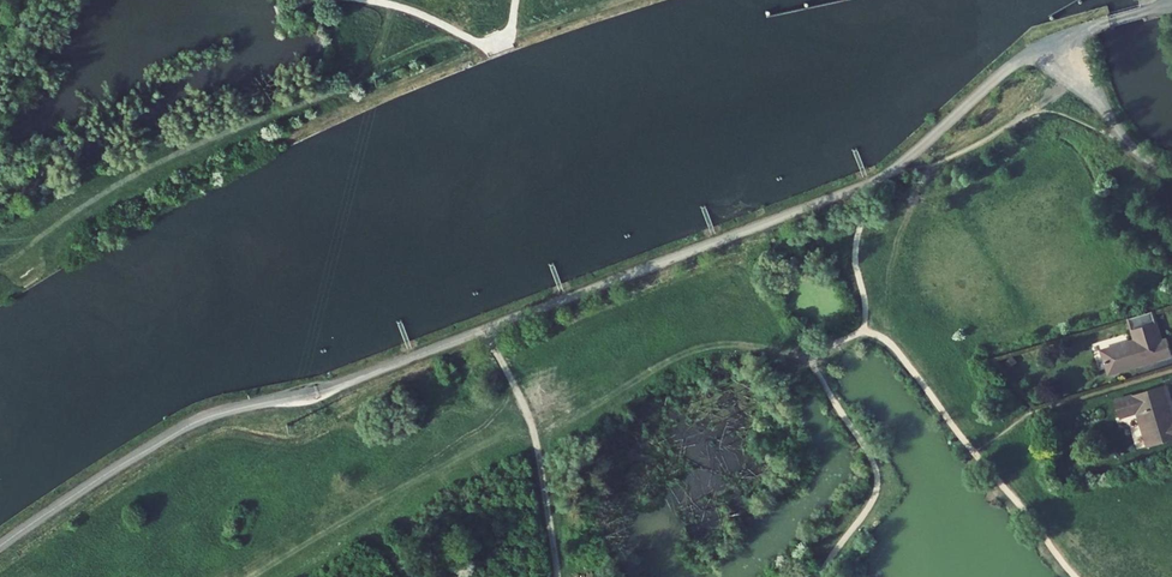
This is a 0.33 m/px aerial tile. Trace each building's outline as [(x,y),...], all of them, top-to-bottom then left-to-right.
[(1153,311),(1129,318),(1136,341),(1137,344),(1131,346),(1130,342),(1103,350),(1109,374),(1135,366),(1137,363),(1136,361),(1142,359),(1143,364),(1171,355),(1171,353),(1168,340),(1162,341),(1153,311)]
